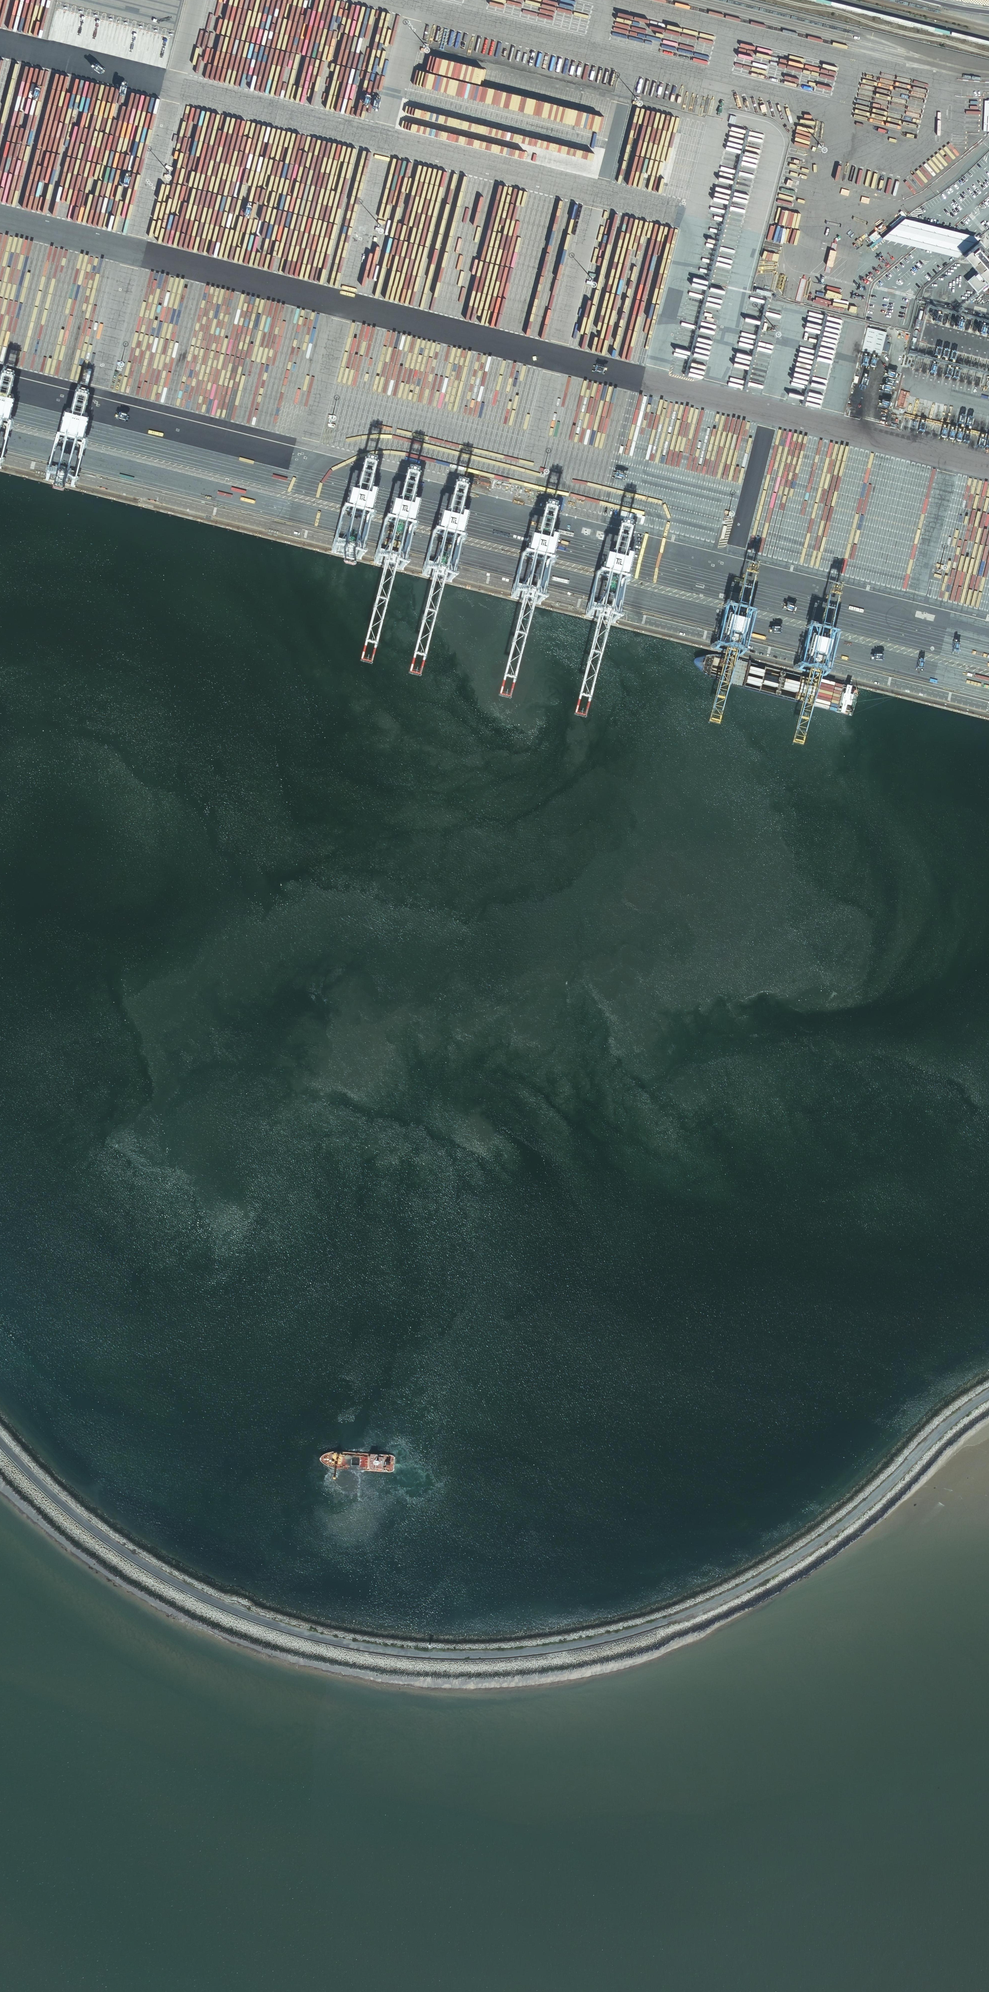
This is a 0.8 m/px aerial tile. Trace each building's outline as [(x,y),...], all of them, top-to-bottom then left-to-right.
[(882,238),(957,257),(980,237),(904,218),(882,238)] [(977,291),(988,281),(988,254),(988,253),(985,249),(979,242),(964,255),(970,262),(973,266),(978,272),(968,281),(977,291)]
